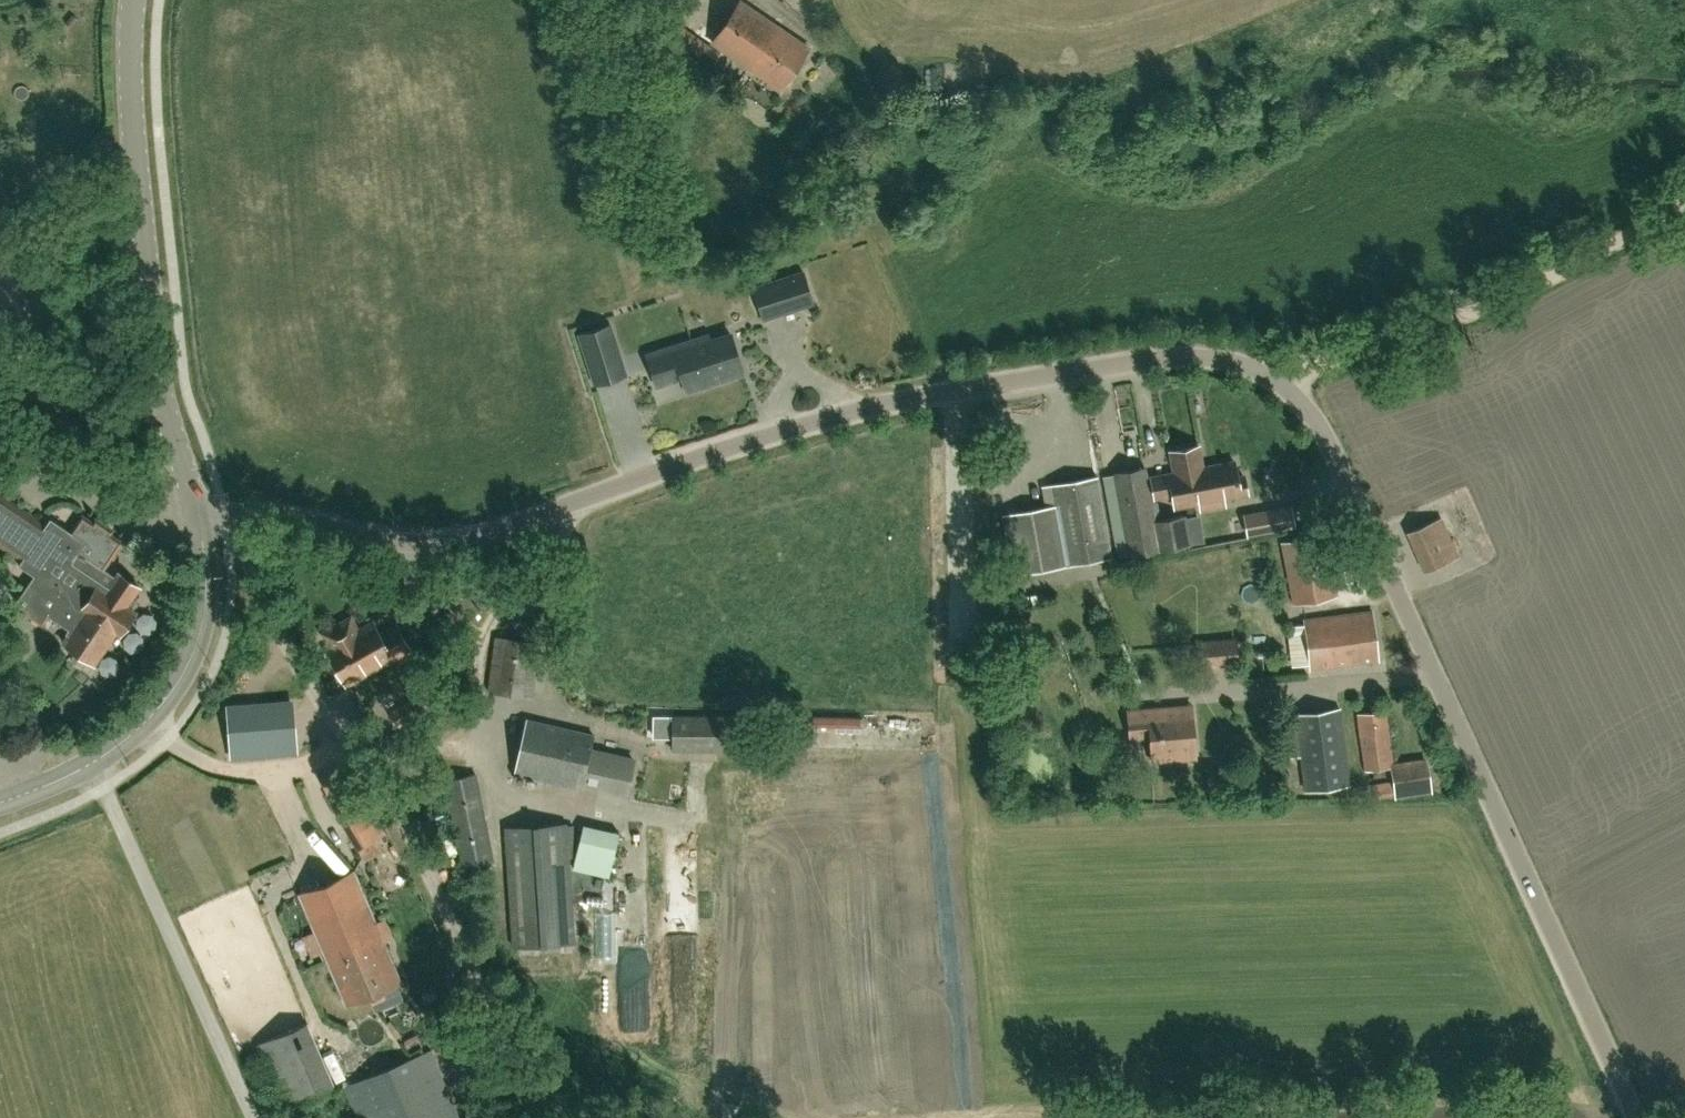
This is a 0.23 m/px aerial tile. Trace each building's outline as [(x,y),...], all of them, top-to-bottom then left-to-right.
[(809,47),(741,0),(740,0),(712,41),(781,88),(809,47)] [(709,68),(720,52),(677,21),(665,37),(709,68)] [(14,237),(0,223),(0,251),(14,237)] [(752,286),(757,302),(762,316),(812,299),(802,270),(752,286)] [(596,384),(623,375),(625,374),(608,324),(579,333),(596,384)] [(686,389),(705,383),(743,370),(730,332),(693,345),(691,339),(646,354),(656,384),(682,376),(686,389)] [(11,375),(0,363),(0,385),(11,375)] [(1152,475),(1156,496),(1173,493),(1176,506),(1200,501),(1201,508),(1225,503),(1224,497),(1248,492),(1244,474),(1238,475),(1235,460),(1204,465),(1200,445),(1171,450),(1175,471),(1152,475)] [(1190,543),(1186,521),(1184,514),(1155,520),(1145,465),(1115,471),(1116,473),(1102,475),(1117,556),(1128,554),(1129,554),(1190,543)] [(1051,482),(1055,503),(1004,512),(1015,573),(1111,556),(1096,474),(1051,482)] [(124,606),(137,587),(117,574),(115,578),(101,570),(119,542),(79,517),(68,533),(47,520),(43,527),(0,500),(0,552),(18,564),(15,569),(30,579),(12,605),(43,626),(50,615),(68,628),(70,624),(74,627),(63,642),(92,662),(114,630),(120,634),(134,613),(124,606)] [(1248,532),(1295,523),(1291,506),(1245,515),(1248,532)] [(1414,530),(1431,568),(1457,557),(1440,518),(1414,530)] [(1293,603),(1336,594),(1324,533),(1280,542),(1293,603)] [(467,595),(443,616),(457,631),(480,610),(467,595)] [(1311,668),(1379,659),(1372,609),(1304,618),(1311,668)] [(345,685),(381,664),(408,648),(395,626),(379,636),(371,623),(357,632),(349,618),(322,634),(330,647),(325,650),(345,685)] [(532,697),(539,641),(496,635),(489,691),(532,697)] [(1200,667),(1237,664),(1235,637),(1198,640),(1200,667)] [(424,693),(387,714),(395,727),(432,706),(424,693)] [(296,752),(293,708),(226,712),(229,757),(296,752)] [(1305,789),(1349,782),(1339,709),(1295,715),(1305,789)] [(1426,761),(1393,766),(1385,710),(1358,714),(1366,769),(1391,765),(1395,796),(1431,791),(1426,761)] [(1162,722),(1161,711),(1123,715),(1125,741),(1145,740),(1147,755),(1170,752),(1171,761),(1192,759),(1188,719),(1162,722)] [(669,714),(669,751),(754,751),(754,714),(669,714)] [(625,794),(633,759),(590,749),(594,734),(526,719),(514,772),(579,787),(580,783),(625,794)] [(819,745),(896,746),(896,722),(862,722),(861,732),(848,732),(849,725),(819,724),(819,745)] [(462,866),(492,860),(474,773),(444,779),(462,866)] [(387,831),(361,789),(354,777),(353,777),(324,794),(331,807),(357,849),(387,831)] [(565,822),(504,827),(512,946),(573,942),(565,822)] [(616,876),(621,829),(584,825),(579,872),(616,876)] [(217,864),(202,874),(210,885),(224,875),(217,864)] [(299,894),(319,940),(347,1004),(401,981),(353,870),(299,894)] [(285,1110),(335,1089),(306,1022),(257,1043),(285,1110)] [(357,1117),(458,1117),(429,1049),(344,1086),(357,1117)]
